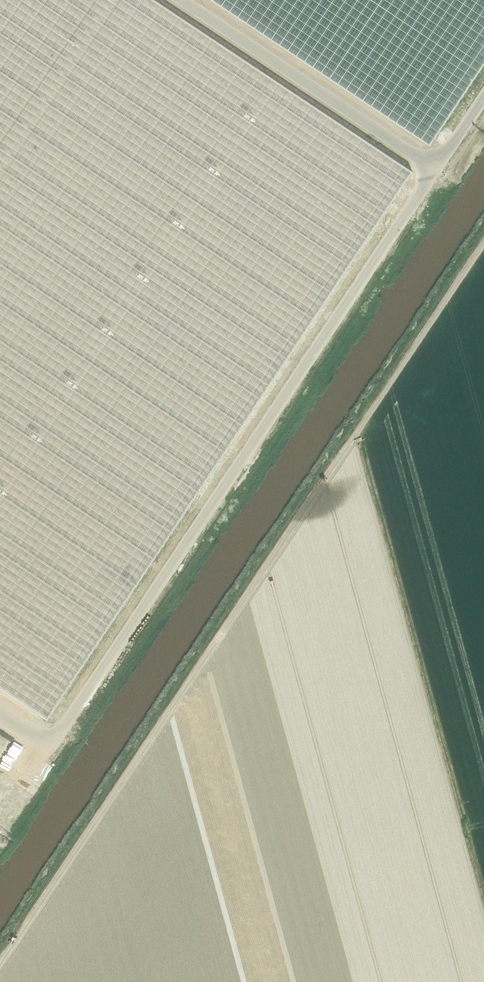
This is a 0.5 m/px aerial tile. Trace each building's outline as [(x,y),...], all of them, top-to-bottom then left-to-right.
[(48,720),(413,172),(154,0),(0,0),(0,688),(48,720)] [(429,147),(483,66),(483,0),(208,0),(429,147)]
